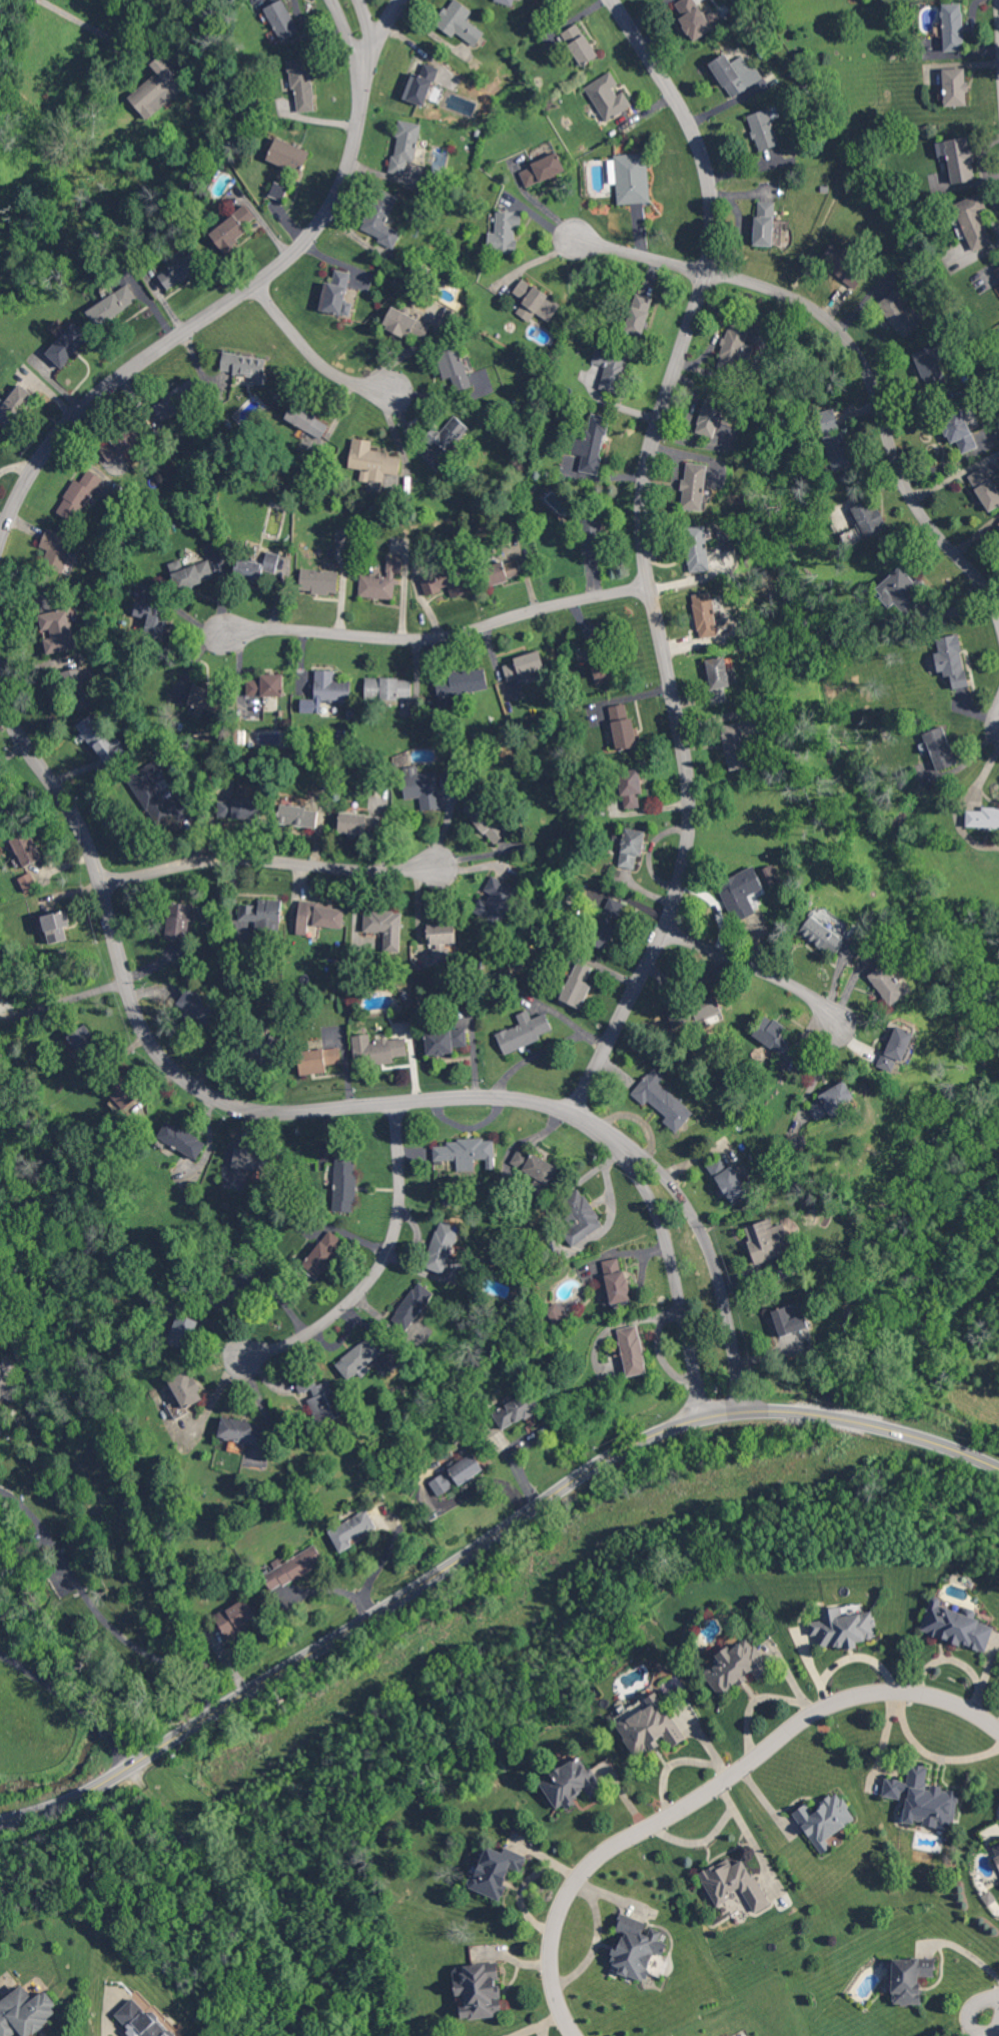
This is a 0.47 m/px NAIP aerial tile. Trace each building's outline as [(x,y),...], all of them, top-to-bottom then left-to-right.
[(278,41),(297,34),(286,0),(282,0),(266,5),(278,41)] [(457,0),(452,0),(437,22),(473,48),(485,32),(467,19),(472,11),(457,0)] [(713,28),(694,0),(680,0),(674,4),(682,16),(679,19),(694,41),(713,28)] [(962,3),(942,3),(943,50),(963,50),(962,3)] [(712,27),(722,22),(716,7),(705,12),(712,27)] [(596,58),(581,23),(563,31),(578,66),(596,58)] [(709,63),(731,98),(763,78),(755,65),(750,67),(742,55),(731,62),(725,53),(709,63)] [(148,120),(188,83),(161,54),(150,65),(156,71),(127,97),(148,120)] [(311,58),(288,59),(290,88),(295,88),(297,112),(314,111),(311,58)] [(403,98),(424,106),(439,68),(423,62),(419,73),(414,71),(403,98)] [(943,68),(944,105),(967,105),(966,68),(943,68)] [(584,87),(605,121),(632,105),(621,87),(611,71),(584,87)] [(748,114),(757,150),(778,145),(769,109),(748,114)] [(421,124),(399,120),(390,172),(405,175),(407,160),(415,161),(421,124)] [(951,183),(976,180),(969,136),(936,141),(939,159),(947,158),(951,183)] [(310,149),(275,138),(267,161),(302,173),(310,149)] [(526,187),(565,170),(557,152),(518,170),(526,187)] [(617,203),(650,202),(648,153),(615,154),(617,203)] [(276,181),(287,185),(290,175),(280,171),(276,181)] [(284,200),(288,186),(273,182),(270,196),(284,200)] [(401,231),(386,225),(398,195),(378,187),(361,229),(380,237),(378,242),(394,248),(401,231)] [(993,243),(982,212),(987,210),(981,193),(953,203),(970,251),(993,243)] [(774,201),(756,201),(755,245),(773,246),(774,201)] [(209,230),(222,251),(249,234),(244,226),(256,218),(247,205),(209,230)] [(521,211),(496,210),(495,234),(488,233),(488,251),(515,252),(516,228),(521,228),(521,211)] [(158,275),(168,290),(203,268),(192,252),(158,275)] [(861,279),(833,261),(827,269),(856,287),(861,279)] [(351,272),(334,269),(331,282),(325,280),(319,310),(350,316),(353,303),(345,301),(351,272)] [(561,303),(522,278),(511,295),(522,302),(515,312),(529,321),(535,313),(549,322),(561,303)] [(138,302),(129,285),(86,309),(95,326),(138,302)] [(904,338),(919,327),(894,292),(879,303),(904,338)] [(622,331),(641,337),(651,305),(631,300),(622,331)] [(383,324),(422,343),(431,325),(392,306),(383,324)] [(719,368),(736,371),(739,358),(750,360),(753,346),(746,344),(749,324),(728,320),(719,368)] [(46,353),(62,368),(91,336),(75,321),(46,353)] [(472,386),(457,345),(436,353),(445,379),(450,377),(456,392),(472,386)] [(629,354),(596,345),(591,363),(604,366),(598,387),(618,393),(629,354)] [(945,379),(931,346),(913,353),(927,387),(945,379)] [(253,375),(253,383),(264,384),(267,357),(223,353),(221,372),(253,375)] [(152,406),(163,421),(201,393),(190,378),(152,406)] [(9,431),(36,397),(20,383),(5,401),(0,397),(0,423),(9,431)] [(713,437),(726,400),(707,393),(695,431),(713,437)] [(284,421),(323,438),(330,420),(292,404),(284,421)] [(823,433),(839,429),(834,408),(819,412),(823,433)] [(978,447),(962,409),(941,418),(956,456),(978,447)] [(598,474),(609,416),(591,413),(588,429),(578,427),(573,453),(582,455),(579,471),(598,474)] [(468,427),(455,415),(440,431),(438,429),(431,436),(447,451),(468,427)] [(99,446),(108,461),(145,438),(136,423),(99,446)] [(852,467),(846,431),(825,434),(830,470),(852,467)] [(348,467),(360,469),(358,479),(383,482),(385,473),(399,475),(401,455),(370,450),(372,440),(352,438),(348,467)] [(680,508),(701,511),(708,465),(686,462),(680,508)] [(985,466),(968,475),(987,511),(998,505),(998,493),(985,466)] [(57,513),(78,523),(101,476),(87,469),(81,482),(74,479),(57,513)] [(850,508),(864,537),(887,527),(872,497),(850,508)] [(583,556),(603,555),(602,517),(582,518),(583,556)] [(710,570),(705,525),(684,527),(690,572),(710,570)] [(40,546),(48,549),(42,564),(64,572),(76,539),(47,528),(40,546)] [(352,529),(336,528),(335,545),(352,545),(352,529)] [(276,573),(280,554),(266,551),(264,563),(239,557),(234,577),(260,582),(263,570),(276,573)] [(402,572),(403,557),(386,556),(385,575),(360,574),(358,596),(395,598),(396,572),(402,572)] [(488,566),(494,584),(522,575),(517,557),(488,566)] [(169,563),(178,590),(215,578),(209,559),(184,567),(181,559),(169,563)] [(451,597),(467,592),(458,565),(419,578),(425,595),(448,587),(451,597)] [(338,570),(299,568),(298,591),(337,593),(338,570)] [(889,606),(891,602),(909,614),(920,597),(910,591),(916,582),(894,568),(875,596),(889,606)] [(692,594),(699,638),(719,635),(712,591),(692,594)] [(161,605),(136,601),(133,616),(146,618),(143,636),(164,640),(168,616),(159,615),(161,605)] [(77,647),(68,607),(38,614),(41,630),(48,628),(50,637),(44,639),(47,654),(77,647)] [(936,638),(939,652),(936,652),(940,677),(951,675),(953,688),(968,686),(958,634),(936,638)] [(503,665),(507,679),(544,669),(540,650),(512,657),(514,662),(503,665)] [(713,703),(727,700),(725,687),(731,686),(725,656),(704,660),(713,703)] [(488,689),(485,668),(435,676),(438,697),(488,689)] [(351,680),(335,680),(335,670),(315,669),(314,698),(300,698),(300,712),(322,712),(322,702),(351,702),(351,680)] [(215,710),(220,690),(187,682),(189,674),(178,672),(171,700),(215,710)] [(284,696),(283,673),(261,674),(261,680),(251,680),(251,700),(241,700),(242,718),(263,718),(262,696),(284,696)] [(412,698),(412,678),(365,677),(364,697),(412,698)] [(637,746),(632,717),(628,717),(626,704),(607,707),(614,750),(637,746)] [(107,768),(128,754),(117,737),(112,741),(94,712),(77,723),(107,768)] [(728,770),(748,767),(741,722),(721,725),(728,770)] [(957,763),(942,725),(922,733),(934,762),(916,770),(922,785),(940,777),(938,771),(957,763)] [(643,794),(639,769),(618,772),(624,809),(640,807),(638,794),(643,794)] [(440,807),(437,771),(402,774),(404,799),(419,797),(420,809),(440,807)] [(12,804),(0,785),(0,812),(12,804)] [(260,798),(217,799),(217,818),(261,817),(260,798)] [(316,828),(319,809),(281,804),(278,822),(316,828)] [(981,806),(980,810),(966,810),(966,827),(998,828),(998,806),(981,806)] [(380,814),(339,814),(339,833),(380,833),(380,814)] [(642,856),(646,831),(624,827),(618,866),(635,869),(637,855),(642,856)] [(22,867),(42,858),(29,830),(10,840),(22,867)] [(748,895),(763,888),(754,866),(717,883),(734,921),(755,912),(748,895)] [(37,887),(31,872),(18,877),(24,892),(37,887)] [(472,911),(500,925),(519,889),(491,875),(472,911)] [(585,941),(605,950),(625,903),(609,896),(600,917),(596,915),(585,941)] [(281,899),(258,899),(258,905),(239,904),(239,927),(281,928),(281,899)] [(345,908),(331,907),(331,902),(299,900),(297,935),(309,935),(310,927),(343,929),(345,908)] [(191,903),(167,902),(167,939),(190,940),(191,903)] [(49,944),(68,939),(65,929),(71,927),(66,909),(41,916),(49,944)] [(402,911),(364,910),(363,931),(384,932),(383,950),(401,951),(402,911)] [(845,941),(812,915),(799,931),(833,957),(845,941)] [(428,923),(430,965),(450,964),(450,944),(456,943),(455,922),(428,923)] [(569,973),(586,980),(592,967),(575,959),(569,973)] [(911,989),(900,975),(897,978),(885,962),(867,976),(890,1005),(911,989)] [(559,999),(581,1008),(592,984),(570,974),(559,999)] [(204,1030),(220,1012),(190,986),(175,1003),(204,1030)] [(695,1020),(720,1016),(717,993),(692,997),(695,1020)] [(545,1013),(531,1018),(528,1009),(516,1014),(520,1024),(495,1033),(504,1054),(542,1039),(540,1035),(552,1030),(545,1013)] [(786,1026),(764,1013),(752,1034),(784,1053),(791,1041),(781,1035),(786,1026)] [(98,1044),(86,1024),(65,1036),(71,1047),(69,1048),(75,1058),(98,1044)] [(915,1033),(895,1025),(878,1066),(892,1072),(898,1059),(903,1061),(915,1033)] [(250,1056),(270,1067),(285,1039),(266,1028),(250,1056)] [(466,1028),(426,1029),(427,1054),(454,1053),(454,1046),(467,1046),(466,1028)] [(371,1041),(370,1033),(352,1035),(355,1066),(394,1062),(393,1057),(408,1055),(406,1037),(371,1041)] [(341,1063),(340,1047),(298,1051),(301,1075),(327,1072),(327,1065),(341,1063)] [(659,1084),(665,1076),(652,1066),(630,1094),(644,1105),(647,1101),(666,1116),(662,1121),(677,1132),(694,1111),(659,1084)] [(118,1115),(136,1096),(120,1080),(108,1092),(113,1097),(107,1104),(118,1115)] [(856,1099),(845,1081),(806,1104),(815,1120),(830,1112),(831,1114),(856,1099)] [(196,1159),(206,1141),(166,1119),(156,1137),(196,1159)] [(494,1138),(447,1139),(447,1146),(434,1146),(434,1161),(457,1160),(457,1171),(475,1171),(475,1159),(489,1159),(489,1168),(495,1168),(494,1138)] [(519,1146),(506,1170),(546,1191),(558,1167),(519,1146)] [(233,1168),(273,1170),(274,1150),(234,1148),(233,1168)] [(729,1168),(721,1156),(707,1165),(732,1204),(750,1192),(733,1165),(729,1168)] [(355,1211),(357,1158),(335,1157),(333,1210),(355,1211)] [(604,1225),(580,1188),(562,1200),(577,1223),(563,1232),(571,1246),(604,1225)] [(756,1264),(784,1254),(782,1247),(790,1244),(783,1222),(773,1226),(770,1218),(744,1227),(756,1264)] [(444,1274),(460,1229),(439,1221),(426,1256),(429,1257),(426,1267),(444,1274)] [(300,1266),(316,1279),(345,1242),(330,1230),(300,1266)] [(601,1261),(610,1304),(631,1299),(625,1270),(621,1271),(618,1257),(601,1261)] [(433,1291),(415,1281),(391,1321),(409,1331),(433,1291)] [(167,1341),(187,1349),(198,1321),(179,1313),(167,1341)] [(626,1376),(647,1372),(638,1324),(617,1328),(626,1376)] [(383,1352),(369,1335),(335,1364),(348,1380),(357,1372),(361,1377),(370,1371),(365,1366),(383,1352)] [(1,1398),(14,1399),(20,1388),(11,1383),(16,1373),(17,1365),(3,1358),(0,1363),(0,1399),(1,1398)] [(203,1399),(190,1370),(169,1379),(182,1408),(203,1399)] [(329,1379),(317,1384),(313,1374),(294,1382),(299,1393),(310,1388),(314,1397),(308,1399),(319,1424),(344,1414),(329,1379)] [(492,1413),(503,1430),(541,1406),(530,1389),(492,1413)] [(218,1436),(247,1443),(242,1466),(260,1470),(269,1426),(222,1416),(218,1436)] [(437,1495),(457,1483),(459,1485),(484,1470),(473,1452),(428,1481),(437,1495)] [(353,1545),(350,1539),(375,1526),(366,1509),(327,1530),(339,1552),(353,1545)] [(262,1573),(271,1591),(324,1563),(315,1546),(262,1573)] [(920,1632),(986,1652),(995,1623),(940,1607),(942,1598),(931,1595),(920,1632)] [(258,1618),(245,1597),(213,1616),(226,1637),(258,1618)] [(873,1610),(843,1615),(841,1604),(820,1608),(822,1621),(809,1624),(811,1635),(817,1634),(820,1650),(858,1644),(857,1641),(877,1638),(873,1610)] [(703,1673),(719,1696),(742,1680),(741,1678),(752,1670),(756,1676),(770,1667),(747,1634),(716,1655),(720,1661),(703,1673)] [(635,1758),(657,1746),(655,1742),(666,1736),(672,1747),(684,1740),(658,1691),(635,1704),(639,1710),(616,1723),(635,1758)] [(555,1809),(564,1804),(565,1805),(587,1792),(589,1795),(600,1789),(582,1756),(539,1780),(555,1809)] [(953,1829),(959,1791),(942,1788),(942,1786),(927,1783),(930,1766),(910,1763),(907,1781),(885,1777),(882,1796),(900,1799),(902,1793),(907,1793),(903,1822),(914,1823),(914,1822),(953,1829)] [(821,1854),(831,1847),(826,1839),(856,1819),(838,1792),(812,1809),(807,1802),(793,1812),(821,1854)] [(998,1865),(998,1844),(991,1847),(998,1865)] [(500,1900),(512,1865),(522,1869),(527,1856),(505,1848),(504,1852),(485,1845),(469,1888),(500,1900)] [(754,1913),(769,1904),(744,1859),(732,1865),(728,1857),(698,1874),(716,1905),(738,1893),(741,1900),(746,1897),(754,1913)] [(653,1952),(663,1954),(667,1942),(659,1940),(662,1930),(644,1925),(645,1921),(620,1914),(615,1931),(622,1933),(618,1950),(613,1948),(609,1963),(619,1966),(618,1973),(645,1981),(653,1952)] [(887,1958),(887,1979),(892,1979),(892,2003),(921,2004),(921,1978),(935,1978),(935,1959),(887,1958)] [(461,2019),(502,2015),(499,1984),(498,1984),(496,1961),(488,1962),(488,1963),(453,1967),(456,1995),(465,1994),(466,2005),(459,2005),(461,2019)] [(20,2031),(24,2035),(29,2035),(62,2013),(46,1990),(34,1998),(24,1985),(0,2001),(0,2035),(1,2035),(12,2035),(20,2031)] [(135,2035),(177,2035),(153,2010),(149,2014),(134,1997),(115,2015),(135,2035)]
